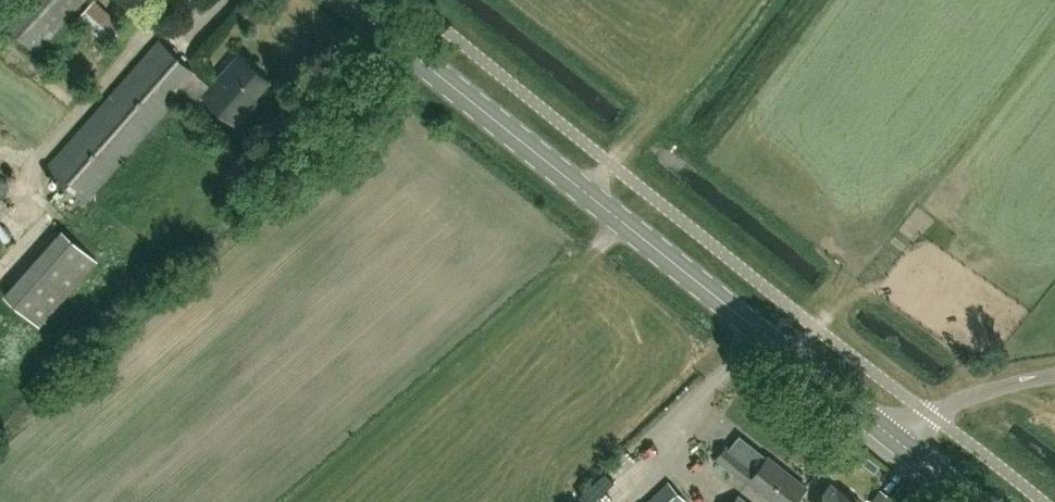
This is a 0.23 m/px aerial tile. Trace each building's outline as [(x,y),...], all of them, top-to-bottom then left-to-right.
[(2,20),(36,50),(82,0),(20,0),(2,20)] [(106,45),(124,26),(96,0),(94,0),(77,18),(106,45)] [(186,88),(197,75),(198,74),(160,40),(47,165),(86,199),(175,99),(186,88)] [(199,100),(204,94),(238,124),(250,111),(245,107),(271,79),(240,52),(238,56),(242,59),(220,83),(216,79),(210,86),(197,75),(186,88),(199,100)] [(22,185),(0,168),(0,212),(22,185)] [(37,315),(98,258),(66,224),(5,282),(37,315)] [(806,487),(769,456),(758,470),(728,446),(718,457),(749,482),(750,480),(777,501),(794,501),(806,487)] [(647,501),(686,501),(687,501),(670,481),(647,501)] [(832,481),(815,501),(858,501),(832,481)]
